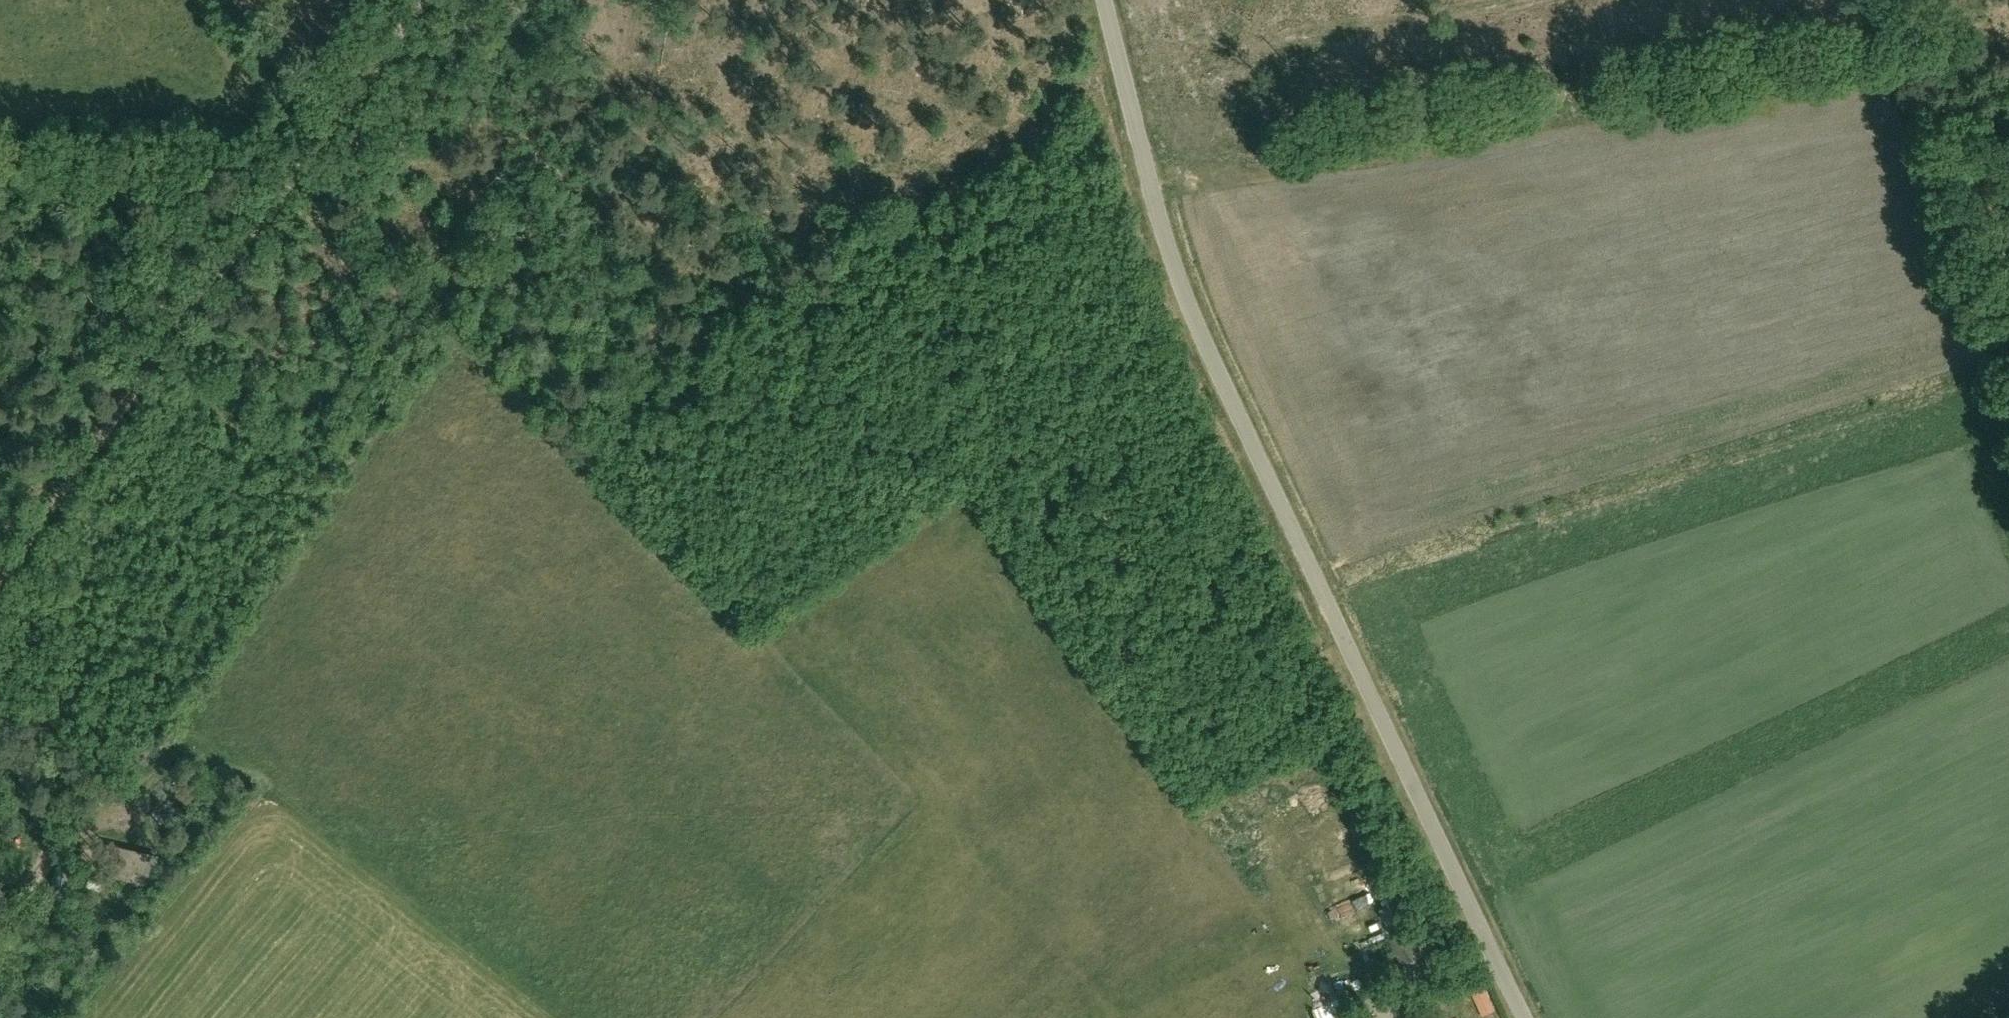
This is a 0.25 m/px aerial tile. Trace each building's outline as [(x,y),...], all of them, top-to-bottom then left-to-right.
[(1408,946),(1416,960),(1429,952),(1422,938),(1408,946)]
